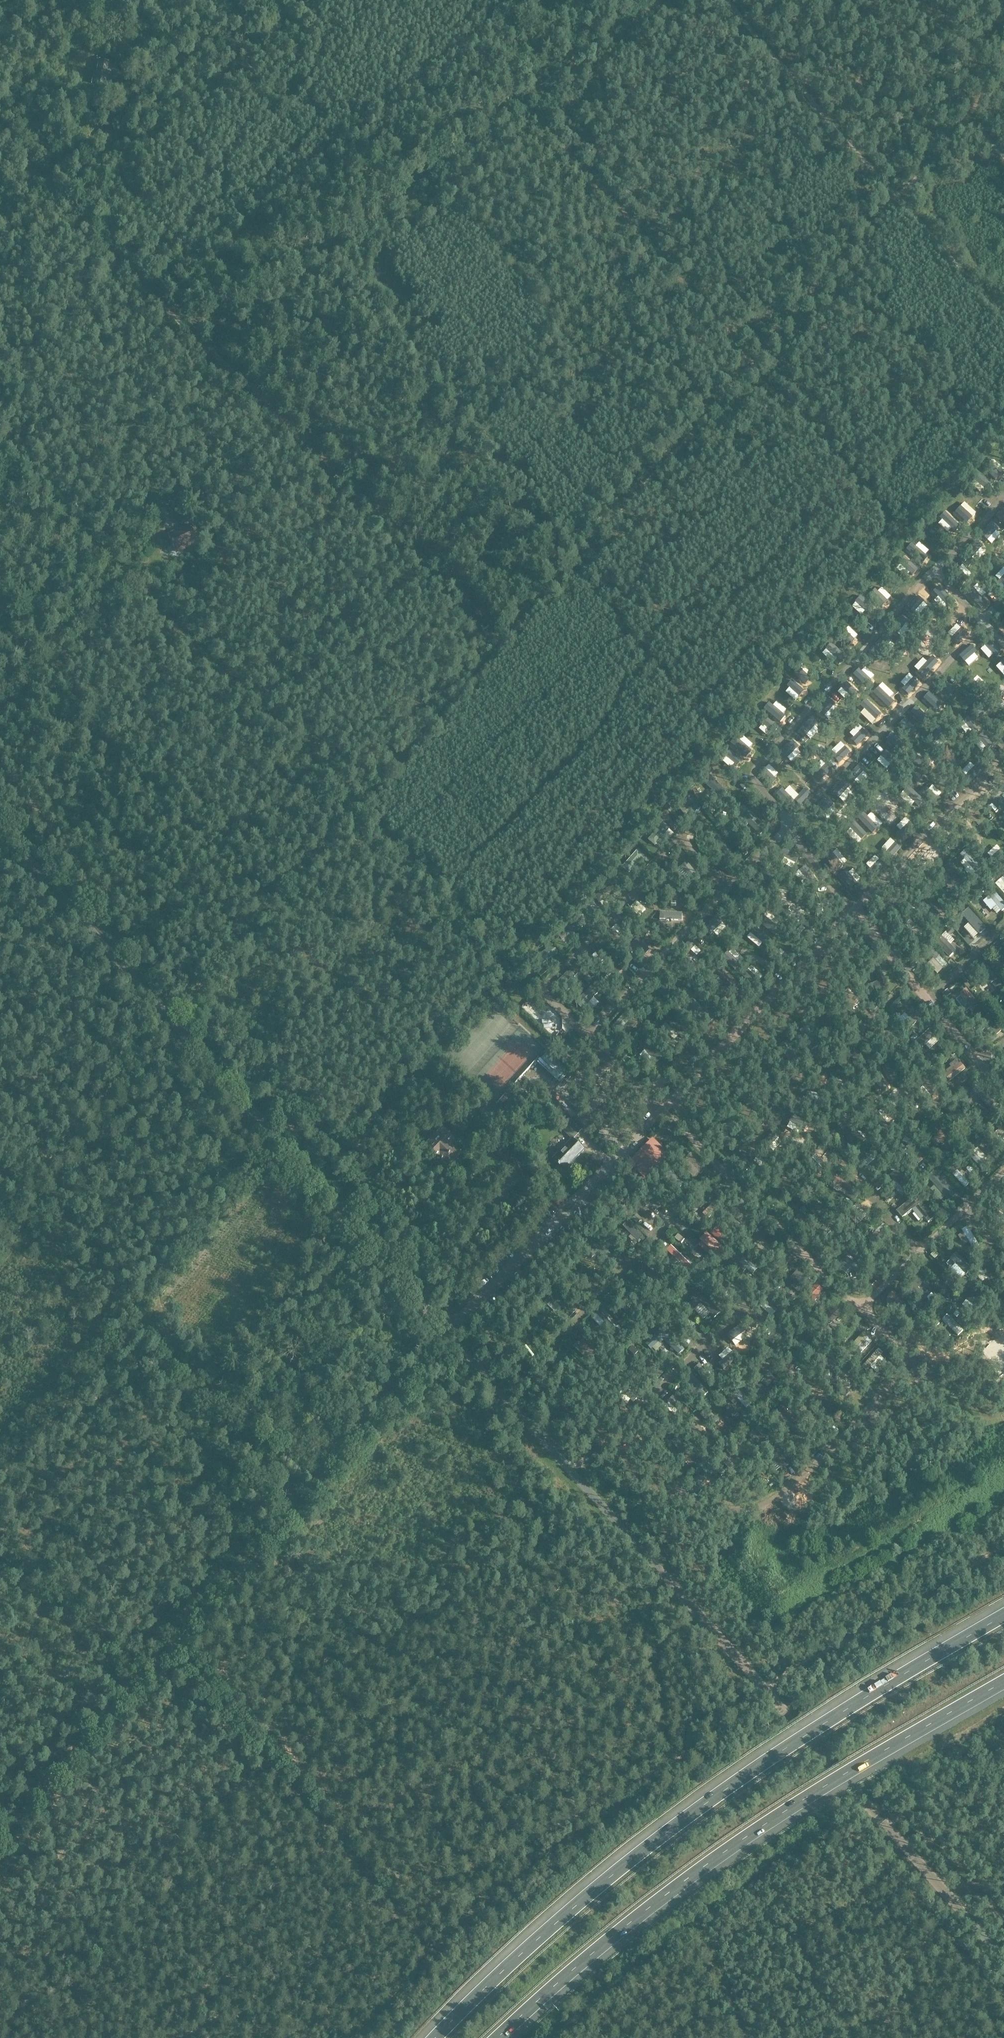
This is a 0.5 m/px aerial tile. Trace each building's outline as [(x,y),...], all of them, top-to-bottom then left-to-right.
[(114,71),(115,65),(100,62),(96,83),(107,85),(110,70),(114,71)] [(950,504),(956,515),(962,511),(957,501),(950,504)] [(172,542),(171,542),(172,544),(173,543),(175,550),(176,550),(174,546),(181,544),(182,547),(196,542),(192,533),(196,531),(193,525),(169,535),(172,542)] [(931,551),(935,539),(924,537),(921,549),(931,551)] [(995,540),(987,548),(995,556),(1003,548),(995,540)] [(978,599),(984,594),(976,587),(971,592),(978,599)] [(927,653),(931,643),(924,640),(920,651),(927,653)] [(822,647),(814,657),(824,665),(832,656),(822,647)] [(801,669),(806,675),(813,668),(808,663),(801,669)] [(872,672),(882,680),(890,671),(880,663),(872,672)] [(897,672),(910,682),(917,673),(904,663),(897,672)] [(884,687),(890,692),(899,681),(893,676),(884,687)] [(775,716),(784,707),(774,696),(764,705),(775,716)] [(874,696),(865,707),(872,712),(880,700),(874,696)] [(858,724),(866,716),(861,711),(853,718),(858,724)] [(746,749),(755,740),(745,731),(736,740),(746,749)] [(816,734),(808,739),(815,751),(823,746),(816,734)] [(792,778),(796,774),(787,764),(783,768),(792,778)] [(721,799),(728,792),(710,775),(704,782),(721,799)] [(694,813),(701,808),(691,795),(678,806),(684,813),(690,808),(694,813)] [(911,795),(906,800),(916,810),(914,812),(917,815),(919,812),(922,815),(928,810),(911,795)] [(664,819),(669,814),(665,810),(660,815),(664,819)] [(767,828),(748,810),(741,817),(760,835),(767,828)] [(670,828),(663,822),(648,840),(655,846),(670,828)] [(623,867),(629,873),(644,856),(637,850),(623,867)] [(981,868),(966,850),(961,855),(976,872),(981,868)] [(845,861),(840,864),(844,871),(849,868),(845,861)] [(687,862),(681,867),(694,884),(701,878),(687,862)] [(945,874),(946,875),(956,885),(962,892),(967,887),(950,870),(945,874)] [(843,871),(837,873),(843,887),(849,885),(843,871)] [(996,885),(1003,894),(1003,883),(1001,880),(996,885)] [(619,891),(615,884),(595,896),(599,903),(619,891)] [(984,901),(992,910),(997,906),(1002,912),(1003,910),(1003,903),(995,892),(989,896),(984,901)] [(630,909),(639,917),(646,910),(637,901),(630,909)] [(980,935),(986,929),(968,909),(962,915),(980,935)] [(683,913),(660,912),(660,920),(682,921),(683,913)] [(588,925),(583,916),(562,928),(568,937),(588,925)] [(909,920),(905,925),(921,937),(925,932),(909,920)] [(946,932),(942,936),(950,945),(954,941),(946,932)] [(641,935),(627,949),(632,954),(632,953),(636,949),(641,953),(647,947),(642,943),(645,939),(646,939),(641,935)] [(956,951),(941,936),(935,942),(950,957),(956,951)] [(558,953),(553,945),(533,959),(539,966),(558,953)] [(928,952),(933,958),(943,969),(944,970),(949,965),(932,948),(928,952)] [(623,962),(618,957),(607,968),(608,969),(605,973),(609,977),(612,973),(615,976),(619,973),(616,969),(623,962)] [(982,979),(985,983),(989,980),(991,983),(997,979),(983,961),(977,965),(986,976),(982,979)] [(578,974),(572,968),(557,982),(563,988),(578,974)] [(169,973),(165,976),(174,986),(178,982),(169,973)] [(724,976),(714,986),(725,997),(730,992),(728,991),(734,985),(724,976)] [(668,999),(673,993),(657,978),(652,984),(668,999)] [(599,992),(592,986),(576,1002),(582,1009),(599,992)] [(849,988),(844,992),(856,1006),(860,1002),(849,988)] [(973,1009),(979,1004),(967,988),(960,993),(973,1009)] [(943,994),(946,998),(951,994),(948,990),(943,994)] [(627,1011),(611,1028),(618,1034),(633,1017),(627,1011)] [(918,1011),(908,1020),(903,1025),(908,1031),(923,1017),(918,1011)] [(988,1014),(982,1019),(991,1029),(989,1031),(991,1034),(994,1032),(996,1035),(1002,1030),(988,1014)] [(683,1038),(687,1034),(669,1016),(665,1021),(683,1038)] [(895,1035),(875,1029),(873,1037),(893,1042),(895,1035)] [(916,1048),(912,1052),(919,1059),(924,1054),(920,1050),(936,1035),(930,1029),(913,1045),(916,1048)] [(645,1050),(640,1055),(648,1064),(653,1059),(657,1063),(662,1058),(649,1044),(646,1041),(641,1046),(644,1049),(645,1050)] [(511,1058),(487,1072),(497,1089),(522,1074),(517,1067),(526,1061),(517,1046),(507,1052),(511,1058)] [(872,1064),(874,1056),(855,1051),(853,1059),(872,1064)] [(549,1053),(538,1063),(559,1087),(570,1077),(549,1053)] [(801,1070),(801,1069),(791,1053),(785,1056),(795,1073),(801,1070)] [(966,1069),(961,1063),(945,1075),(950,1081),(966,1069)] [(777,1090),(771,1071),(763,1073),(769,1093),(777,1090)] [(996,1101),(975,1083),(962,1098),(968,1104),(972,1107),(980,1098),(991,1108),(996,1101)] [(749,1086),(742,1088),(747,1105),(754,1103),(749,1086)] [(806,1098),(819,1101),(824,1102),(826,1103),(828,1096),(807,1091),(806,1098)] [(553,1098),(545,1107),(559,1121),(568,1112),(553,1098)] [(963,1127),(970,1122),(958,1105),(951,1110),(963,1127)] [(847,1127),(852,1133),(858,1139),(862,1143),(868,1137),(846,1113),(839,1119),(841,1121),(847,1127)] [(881,1113),(879,1119),(895,1124),(897,1119),(881,1113)] [(562,1120),(577,1134),(582,1129),(567,1115),(562,1120)] [(729,1134),(729,1139),(731,1148),(739,1147),(735,1125),(727,1126),(729,1134)] [(930,1129),(935,1136),(941,1143),(942,1146),(949,1141),(937,1125),(930,1129)] [(459,1153),(450,1144),(454,1140),(441,1128),(424,1145),(437,1157),(439,1156),(447,1164),(459,1153)] [(671,1128),(667,1133),(672,1137),(676,1132),(671,1128)] [(967,1138),(971,1134),(967,1130),(963,1135),(967,1138)] [(993,1135),(1003,1147),(1003,1138),(997,1131),(993,1135)] [(575,1166),(571,1162),(576,1157),(584,1150),(573,1140),(572,1139),(553,1159),(559,1165),(556,1169),(565,1177),(575,1166)] [(646,1177),(667,1155),(653,1141),(647,1148),(648,1150),(641,1157),(639,1157),(638,1156),(632,1163),(646,1177)] [(913,1142),(906,1147),(919,1163),(925,1158),(913,1142)] [(511,1157),(497,1143),(491,1149),(506,1163),(511,1157)] [(974,1152),(970,1156),(984,1170),(988,1166),(974,1152)] [(706,1169),(691,1153),(686,1159),(701,1174),(706,1169)] [(753,1164),(763,1168),(767,1169),(770,1170),(772,1165),(755,1158),(753,1164)] [(544,1171),(534,1162),(527,1169),(537,1178),(544,1171)] [(690,1188),(685,1183),(672,1170),(666,1175),(680,1189),(683,1185),(688,1190),(690,1188)] [(896,1180),(906,1191),(912,1186),(897,1170),(887,1179),(891,1185),(896,1180)] [(957,1170),(953,1174),(965,1188),(970,1183),(957,1170)] [(940,1178),(938,1175),(934,1171),(927,1177),(949,1201),(956,1195),(944,1181),(946,1179),(943,1175),(940,1178)] [(779,1181),(794,1196),(800,1190),(785,1175),(779,1181)] [(855,1198),(860,1191),(837,1175),(834,1180),(847,1190),(846,1192),(855,1198)] [(928,1222),(935,1216),(917,1194),(896,1211),(902,1218),(916,1207),(928,1222)] [(649,1196),(645,1201),(653,1208),(658,1213),(659,1214),(663,1209),(649,1196)] [(725,1202),(720,1197),(703,1214),(708,1219),(725,1202)] [(638,1241),(644,1236),(628,1220),(623,1226),(638,1241)] [(879,1234),(873,1240),(863,1251),(868,1256),(887,1236),(882,1231),(879,1234)] [(719,1257),(725,1250),(707,1234),(701,1240),(719,1257)] [(675,1239),(681,1244),(684,1240),(678,1235),(675,1239)] [(962,1235),(956,1241),(969,1255),(975,1250),(962,1235)] [(693,1266),(681,1255),(683,1253),(681,1252),(680,1254),(671,1246),(667,1250),(688,1271),(693,1266)] [(734,1257),(747,1269),(753,1274),(758,1269),(738,1251),(733,1256),(734,1257)] [(956,1255),(951,1260),(966,1276),(971,1270),(956,1255)] [(846,1256),(841,1262),(861,1277),(865,1272),(846,1256)] [(705,1260),(699,1264),(702,1270),(709,1266),(705,1260)] [(651,1267),(647,1273),(661,1285),(666,1280),(651,1267)] [(725,1279),(721,1283),(736,1296),(740,1292),(725,1279)] [(814,1299),(816,1301),(821,1296),(819,1295),(823,1290),(818,1285),(803,1300),(808,1305),(814,1299)] [(690,1297),(692,1299),(686,1305),(692,1311),(701,1303),(715,1318),(721,1312),(701,1291),(701,1292),(698,1289),(690,1297)] [(651,1311),(632,1293),(627,1298),(646,1317),(651,1311)] [(829,1324),(845,1311),(839,1304),(823,1317),(829,1324)] [(626,1334),(622,1330),(603,1309),(598,1314),(617,1335),(618,1334),(622,1339),(626,1334)] [(732,1340),(736,1337),(738,1336),(745,1331),(739,1323),(724,1335),(728,1340),(731,1338),(732,1340)] [(679,1355),(684,1349),(662,1328),(646,1344),(652,1350),(663,1338),(679,1355)] [(789,1335),(785,1341),(803,1355),(807,1349),(797,1341),(799,1338),(796,1336),(794,1339),(789,1335)] [(868,1336),(854,1351),(859,1355),(873,1340),(868,1336)] [(594,1356),(599,1351),(585,1338),(580,1344),(588,1351),(587,1353),(590,1355),(591,1354),(594,1356)] [(629,1350),(635,1355),(638,1352),(633,1346),(629,1350)] [(572,1355),(565,1362),(580,1376),(587,1370),(572,1355)] [(643,1364),(658,1377),(659,1378),(664,1372),(647,1358),(642,1364),(643,1364)] [(805,1383),(809,1379),(795,1366),(786,1376),(792,1382),(797,1376),(805,1383)] [(692,1375),(686,1380),(703,1398),(708,1393),(692,1375)] [(832,1383),(845,1398),(851,1393),(837,1378),(832,1383)] [(627,1393),(632,1398),(632,1399),(637,1395),(624,1381),(620,1384),(624,1389),(621,1392),(624,1395),(627,1393)] [(746,1409),(751,1404),(738,1390),(733,1395),(746,1409)] [(714,1410),(727,1423),(731,1419),(719,1406),(714,1410)] [(649,1417),(663,1431),(667,1427),(653,1413),(649,1417)] [(772,1442),(759,1425),(753,1430),(760,1439),(757,1441),(763,1449),(772,1442)] [(771,1452),(769,1453),(782,1470),(784,1469),(789,1465),(777,1447),(771,1452)] [(743,1463),(731,1449),(725,1454),(738,1468),(743,1463)] [(693,1479),(697,1486),(710,1478),(705,1471),(693,1479)]
